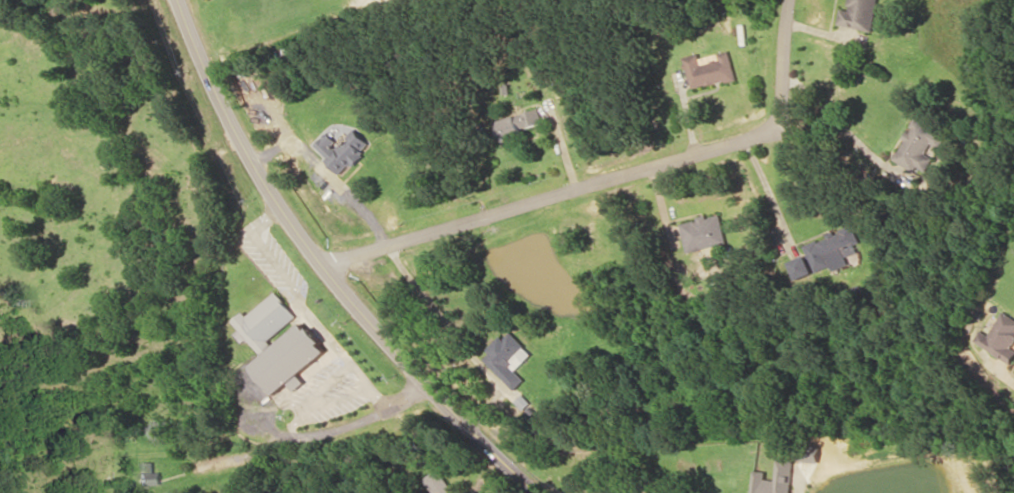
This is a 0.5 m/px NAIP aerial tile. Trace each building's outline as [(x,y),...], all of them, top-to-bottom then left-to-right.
[(874,31),(881,0),(850,0),(848,9),(842,7),(838,23),(874,31)] [(736,77),(730,49),(700,56),(699,52),(685,56),(693,88),(736,77)] [(544,122),(540,108),(497,119),(502,140),(524,135),(522,128),(544,122)] [(945,134),(917,117),(894,156),(923,174),(933,158),(926,153),(933,142),(939,145),(945,134)] [(313,145),(339,173),(350,163),(353,166),(366,154),(362,150),(370,143),(356,128),(339,143),(328,131),(313,145)] [(682,222),(689,252),(727,243),(720,213),(708,216),(708,215),(682,222)] [(813,269),(858,253),(855,244),(860,242),(853,225),(804,243),(813,269)] [(790,261),(798,278),(813,272),(806,255),(790,261)] [(263,354),(275,345),(269,338),(298,315),(277,290),(247,315),(244,311),(234,319),(263,354)] [(1011,363),(1013,357),(1013,348),(1012,347),(1013,343),(1013,316),(1003,310),(989,334),(980,329),(973,341),(1011,363)] [(328,350),(305,321),(252,364),(276,393),(328,350)] [(515,389),(525,378),(516,370),(533,352),(510,329),(483,358),(515,389)] [(794,460),(779,459),(776,479),(766,478),(767,470),(755,469),(752,492),(791,492),(794,460)] [(135,472),(136,485),(159,484),(159,461),(144,461),(144,471),(135,472)] [(439,470),(426,478),(436,492),(453,492),(439,470)]
